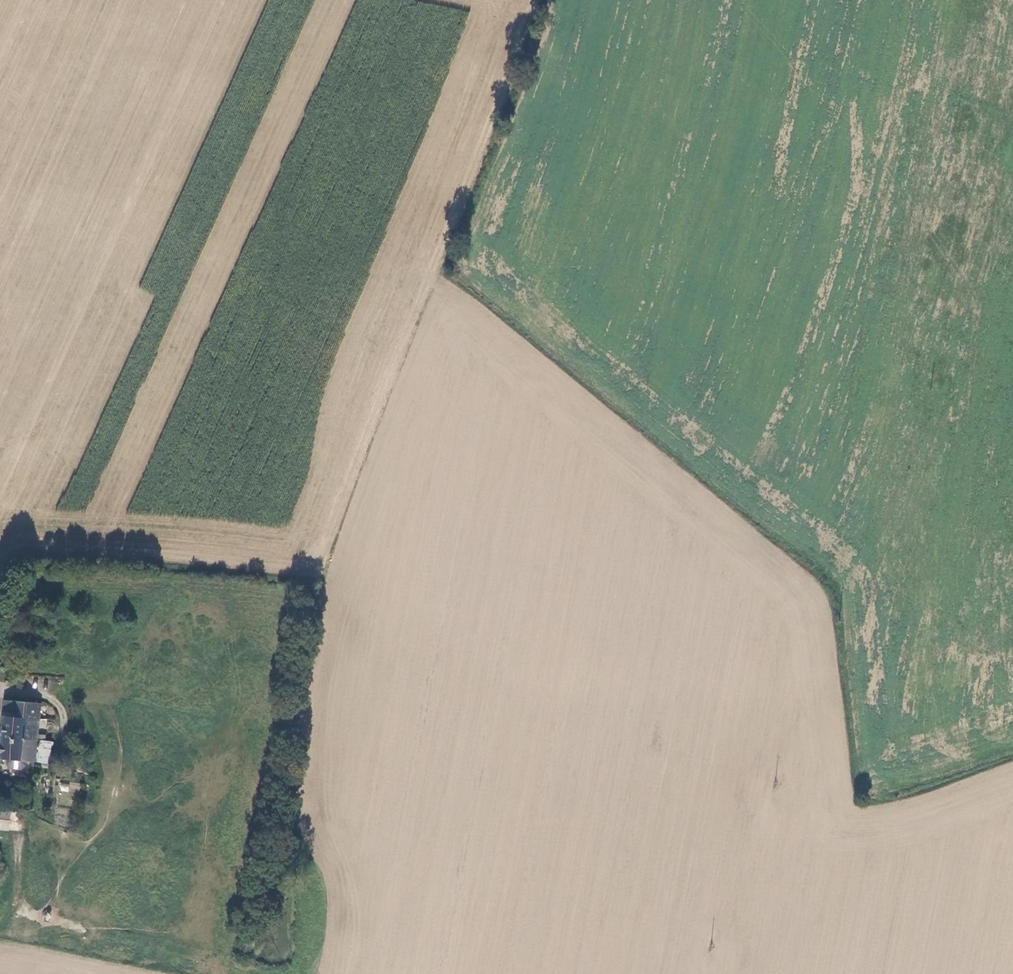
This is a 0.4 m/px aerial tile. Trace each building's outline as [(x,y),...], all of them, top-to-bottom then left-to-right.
[(10,659),(12,651),(0,649),(0,657),(10,659)] [(32,765),(40,710),(41,708),(5,703),(0,740),(0,760),(6,761),(5,769),(8,772),(19,774),(23,771),(24,764),(32,765)] [(68,792),(69,784),(60,783),(59,791),(68,792)] [(11,830),(13,805),(0,804),(0,829),(11,830)]
